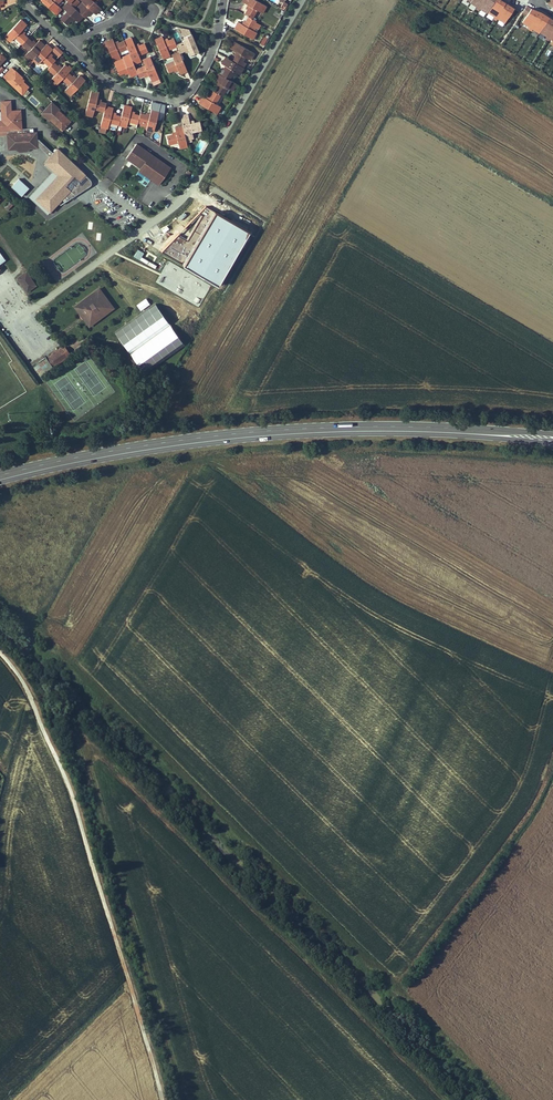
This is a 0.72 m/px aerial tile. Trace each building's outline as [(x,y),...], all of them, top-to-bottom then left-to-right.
[(41,2),(56,16),(61,11),(58,7),(64,0),(42,0),(41,2)] [(69,2),(70,4),(76,9),(81,4),(77,0),(66,0),(69,2)] [(102,10),(94,2),(92,0),(84,0),(81,4),(86,8),(80,13),(84,16),(85,18),(91,11),(96,16),(102,10)] [(245,18),(249,20),(253,22),(258,15),(264,18),(268,12),(249,0),(247,0),(243,6),(250,10),(245,18)] [(278,2),(282,5),(279,10),(285,14),(288,8),(286,7),(290,0),(280,0),(278,2)] [(483,0),(472,0),(470,3),(469,3),(476,8),(478,9),(483,0)] [(495,0),(483,0),(478,9),(479,10),(486,14),(486,13),(495,0)] [(504,4),(498,0),(495,0),(486,13),(493,18),(495,19),(504,4)] [(76,9),(70,4),(64,11),(67,14),(62,20),(68,25),(73,19),(77,23),(84,16),(80,13),(76,9)] [(503,24),(513,10),(504,4),(495,19),(496,20),(503,24)] [(526,16),(531,10),(526,7),(522,14),(526,16)] [(531,29),(541,14),(531,10),(526,16),(522,24),(529,28),(531,29)] [(539,34),(549,19),(541,14),(531,29),(532,30),(533,29),(539,34)] [(552,31),(552,22),(549,19),(539,34),(546,38),(548,39),(552,31)] [(253,22),(249,20),(244,29),(239,25),(235,32),(253,42),(257,36),(253,33),(258,25),(253,22)] [(15,43),(22,49),(28,41),(22,35),(26,30),(19,24),(5,41),(12,47),(15,43)] [(177,48),(180,54),(188,51),(191,59),(199,56),(190,36),(183,39),(185,44),(177,48)] [(155,42),(163,61),(166,60),(171,58),(168,51),(177,48),(175,41),(165,45),(163,39),(155,42)] [(25,61),(31,66),(32,65),(45,49),(39,44),(36,48),(28,41),(22,49),(29,56),(25,61)] [(113,64),(120,61),(118,56),(128,52),(126,47),(124,42),(114,46),(112,41),(99,46),(102,54),(108,52),(113,64)] [(134,43),(126,47),(128,52),(130,57),(134,66),(143,63),(140,56),(148,53),(144,46),(137,49),(134,43)] [(237,55),(233,63),(240,68),(245,60),(251,63),(255,57),(235,45),(231,51),(237,55)] [(52,54),(46,48),(45,49),(32,65),(31,66),(29,68),(31,70),(34,67),(38,70),(40,68),(46,73),(53,66),(55,64),(48,58),(52,54)] [(180,78),(189,74),(180,54),(172,58),(174,63),(165,67),(169,74),(177,71),(180,78)] [(134,66),(130,57),(122,60),(124,65),(115,69),(118,77),(127,73),(130,79),(138,76),(137,72),(134,66)] [(226,69),(222,76),(230,81),(235,75),(239,77),(243,70),(240,68),(233,63),(225,59),(220,66),(226,69)] [(151,60),(143,63),(145,69),(137,72),(138,76),(140,80),(149,77),(152,84),(160,81),(151,60)] [(61,73),(53,66),(46,73),(54,81),(50,85),(55,89),(61,83),(67,76),(71,71),(66,67),(61,73)] [(23,80),(12,70),(4,79),(23,97),(29,91),(20,82),(23,80)] [(218,86),(213,93),(219,97),(220,98),(225,90),(231,94),(236,85),(230,81),(222,76),(217,73),(212,82),(218,86)] [(75,83),(67,76),(61,83),(69,90),(65,94),(71,100),(85,84),(79,79),(75,83)] [(213,93),(211,92),(206,100),(201,97),(196,104),(214,115),(219,109),(214,106),(219,97),(213,93)] [(105,109),(106,107),(97,104),(99,97),(91,95),(85,116),(93,119),(94,112),(103,115),(105,109)] [(59,111),(56,114),(48,106),(41,113),(44,116),(45,115),(61,130),(69,121),(59,111)] [(114,112),(105,109),(103,115),(99,130),(109,133),(110,126),(118,129),(120,120),(112,118),(114,112)] [(133,112),(123,109),(120,120),(118,129),(127,132),(129,125),(137,127),(137,126),(139,120),(131,117),(133,112)] [(8,134),(9,150),(11,153),(35,152),(38,149),(37,139),(35,137),(30,137),(30,133),(22,133),(22,114),(0,114),(0,134),(8,134)] [(149,120),(140,117),(139,120),(137,126),(146,129),(145,135),(153,137),(158,117),(150,115),(149,120)] [(202,135),(200,125),(194,126),(193,125),(190,125),(187,115),(180,117),(183,129),(186,143),(194,142),(193,137),(202,135)] [(186,143),(183,129),(175,131),(177,137),(166,140),(168,148),(178,146),(179,153),(188,151),(186,143)] [(128,158),(143,168),(145,165),(152,170),(148,176),(160,185),(173,168),(139,144),(128,158)] [(86,174),(58,148),(45,160),(45,164),(53,171),(28,196),(48,214),(58,203),(60,205),(90,186),(91,184),(90,179),(86,174)] [(143,168),(141,171),(148,176),(152,170),(145,165),(143,168)] [(0,176),(9,184),(17,175),(8,167),(0,176)] [(29,188),(19,179),(12,187),(22,196),(29,188)] [(13,209),(10,206),(5,212),(8,215),(13,209)] [(214,212),(206,206),(199,213),(202,215),(190,235),(188,240),(178,235),(162,252),(184,265),(219,286),(249,232),(214,212)] [(37,281),(27,268),(18,275),(28,288),(37,281)] [(95,291),(78,306),(77,307),(77,308),(77,309),(77,310),(88,322),(89,323),(90,323),(91,323),(110,307),(110,306),(110,305),(111,305),(110,304),(100,291),(99,291),(98,291),(97,291),(96,291),(95,291)] [(154,305),(116,333),(145,373),(183,345),(154,305)] [(48,354),(45,356),(51,364),(63,355),(63,354),(59,349),(57,347),(53,350),(48,354)] [(32,366),(35,374),(46,368),(43,361),(32,366)]
